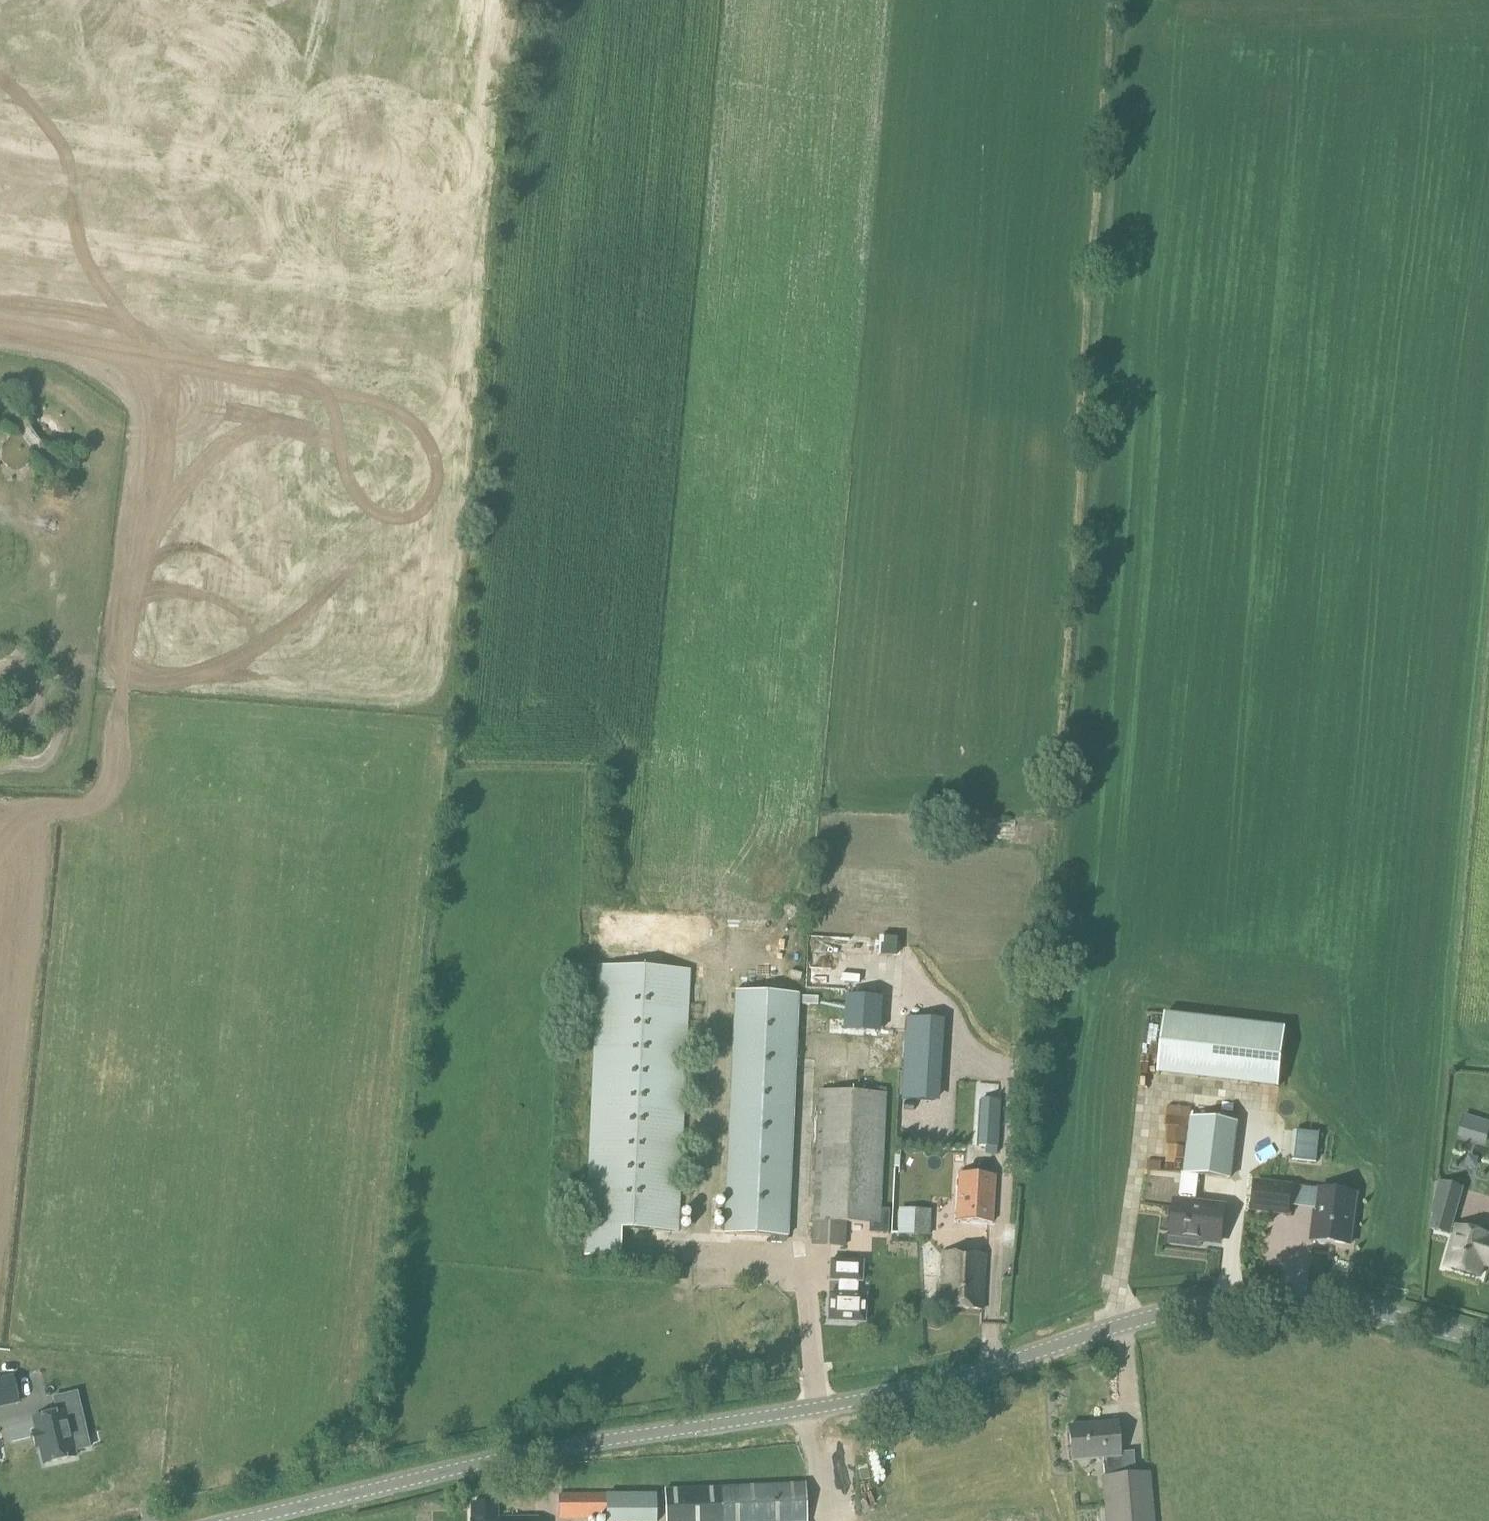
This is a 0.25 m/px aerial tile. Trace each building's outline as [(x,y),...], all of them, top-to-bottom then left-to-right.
[(679,1231),(691,969),(599,964),(585,1255),(621,1257),(622,1229),(679,1231)] [(735,991),(731,1074),(723,1235),(789,1238),(796,1077),(795,1077),(799,995),(735,991)] [(1167,1012),(1159,1072),(1268,1086),(1276,1026),(1167,1012)] [(934,1103),(941,1020),(909,1017),(902,1100),(934,1103)] [(886,1095),(819,1091),(813,1245),(844,1246),(846,1222),(870,1223),(869,1233),(887,1234),(888,1210),(880,1210),(886,1095)] [(981,1098),(978,1146),(998,1147),(1001,1100),(981,1098)] [(1229,1179),(1236,1122),(1192,1116),(1184,1173),(1229,1179)] [(1486,1141),(1488,1133),(1488,1123),(1465,1116),(1460,1133),(1486,1141)] [(956,1221),(994,1223),(997,1175),(959,1173),(956,1221)] [(1189,1200),(1193,1179),(1176,1175),(1171,1196),(1189,1200)] [(1488,1266),(1488,1236),(1456,1226),(1456,1228),(1453,1227),(1467,1184),(1444,1177),(1432,1212),(1436,1214),(1432,1227),(1454,1233),(1445,1266),(1480,1276),(1484,1265),(1488,1266)] [(1292,1188),(1256,1184),(1252,1211),(1288,1216),(1292,1188)] [(1356,1196),(1320,1191),(1313,1242),(1317,1242),(1320,1246),(1325,1247),(1329,1244),(1350,1247),(1356,1196)] [(1221,1242),(1226,1206),(1176,1200),(1171,1235),(1221,1242)] [(930,1211),(900,1209),(899,1235),(928,1237),(930,1211)] [(987,1255),(943,1253),(941,1287),(937,1287),(936,1306),(984,1309),(987,1255)] [(860,1259),(829,1260),(830,1280),(839,1280),(840,1293),(832,1293),(833,1321),(873,1318),(871,1290),(856,1291),(856,1278),(861,1278),(860,1259)] [(13,1377),(0,1380),(0,1405),(19,1401),(13,1377)] [(53,1414),(30,1421),(41,1465),(73,1458),(71,1451),(86,1448),(72,1394),(49,1399),(53,1414)] [(1105,1520),(1156,1520),(1151,1472),(1136,1473),(1134,1451),(1120,1452),(1117,1424),(1069,1428),(1072,1460),(1102,1457),(1105,1476),(1101,1476),(1105,1520)] [(805,1484),(665,1491),(666,1520),(807,1520),(805,1484)] [(657,1494),(558,1494),(559,1520),(606,1520),(656,1520),(657,1494)] [(471,1520),(537,1520),(537,1518),(498,1518),(498,1505),(471,1505),(471,1520)]
